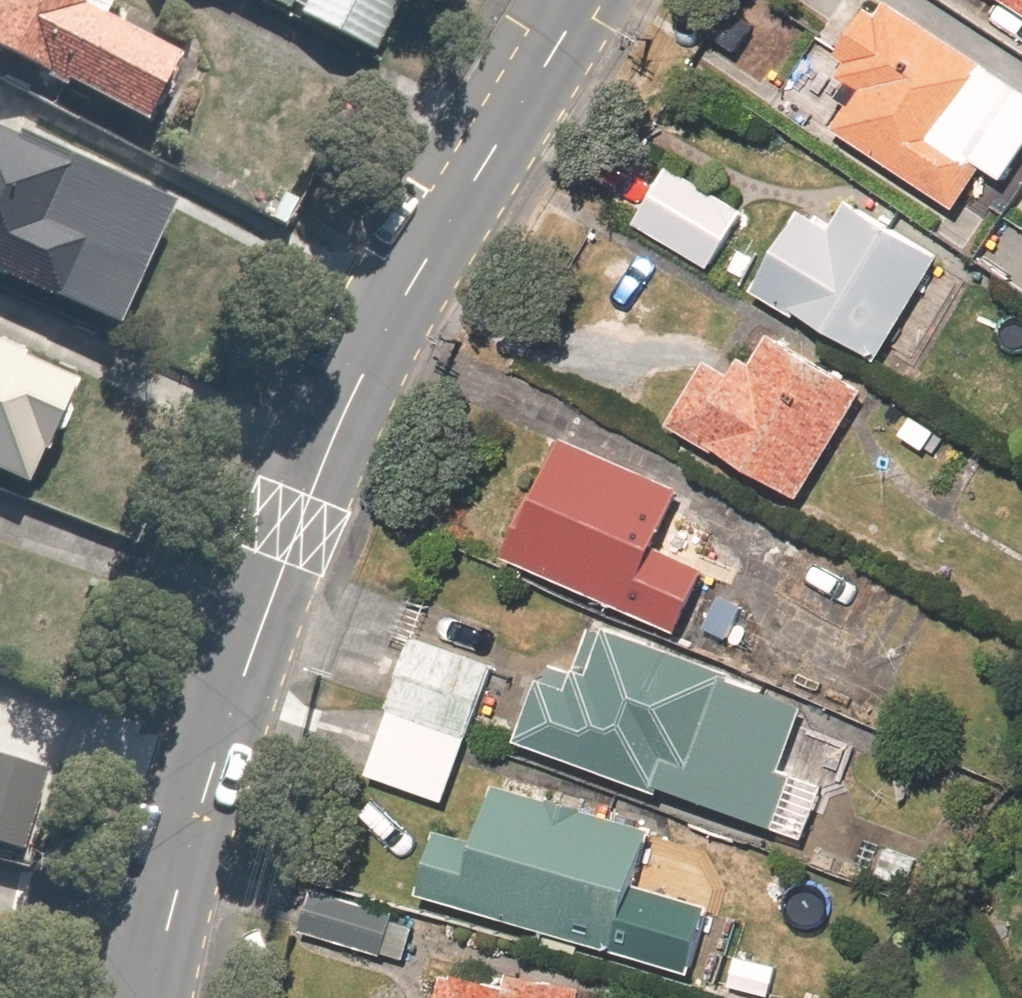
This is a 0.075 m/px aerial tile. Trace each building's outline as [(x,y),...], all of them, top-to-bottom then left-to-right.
[(146,120),(180,54),(83,5),(86,0),(0,0),(0,45),(146,120)] [(301,13),(307,0),(276,0),(301,13)] [(375,50),(400,0),(307,0),(301,13),(375,50)] [(1021,10),(1021,0),(1006,0),(1021,10)] [(872,10),(842,57),(851,63),(841,78),(850,84),(839,100),(851,108),(836,131),(958,208),(985,166),(1009,181),(1021,161),(1021,87),(891,3),(882,17),(872,10)] [(122,326),(176,206),(0,127),(0,271),(122,326)] [(671,169),(638,226),(711,269),(745,211),(671,169)] [(835,229),(804,211),(757,291),(881,363),(944,256),(851,202),(835,229)] [(711,361),(673,426),(805,503),(871,391),(775,334),(757,366),(744,359),(735,374),(711,361)] [(28,482),(43,450),(49,452),(80,381),(75,379),(0,346),(0,469),(28,482)] [(683,490),(567,439),(514,559),(682,632),(709,570),(657,547),(683,490)] [(544,680),(520,742),(662,796),(666,787),(776,828),(796,776),(784,771),(807,708),(734,681),(736,674),(609,627),(608,631),(596,626),(579,671),(557,663),(549,682),(544,680)] [(496,668),(417,640),(391,708),(470,737),(496,668)] [(470,737),(391,708),(366,776),(445,805),(470,737)] [(0,756),(0,845),(32,855),(58,774),(0,756)] [(442,831),(423,896),(619,952),(654,830),(500,786),(484,843),(442,831)] [(396,910),(315,889),(304,933),(385,954),(396,910)] [(584,989),(512,975),(510,988),(445,975),(441,997),(583,997),(584,989)]
